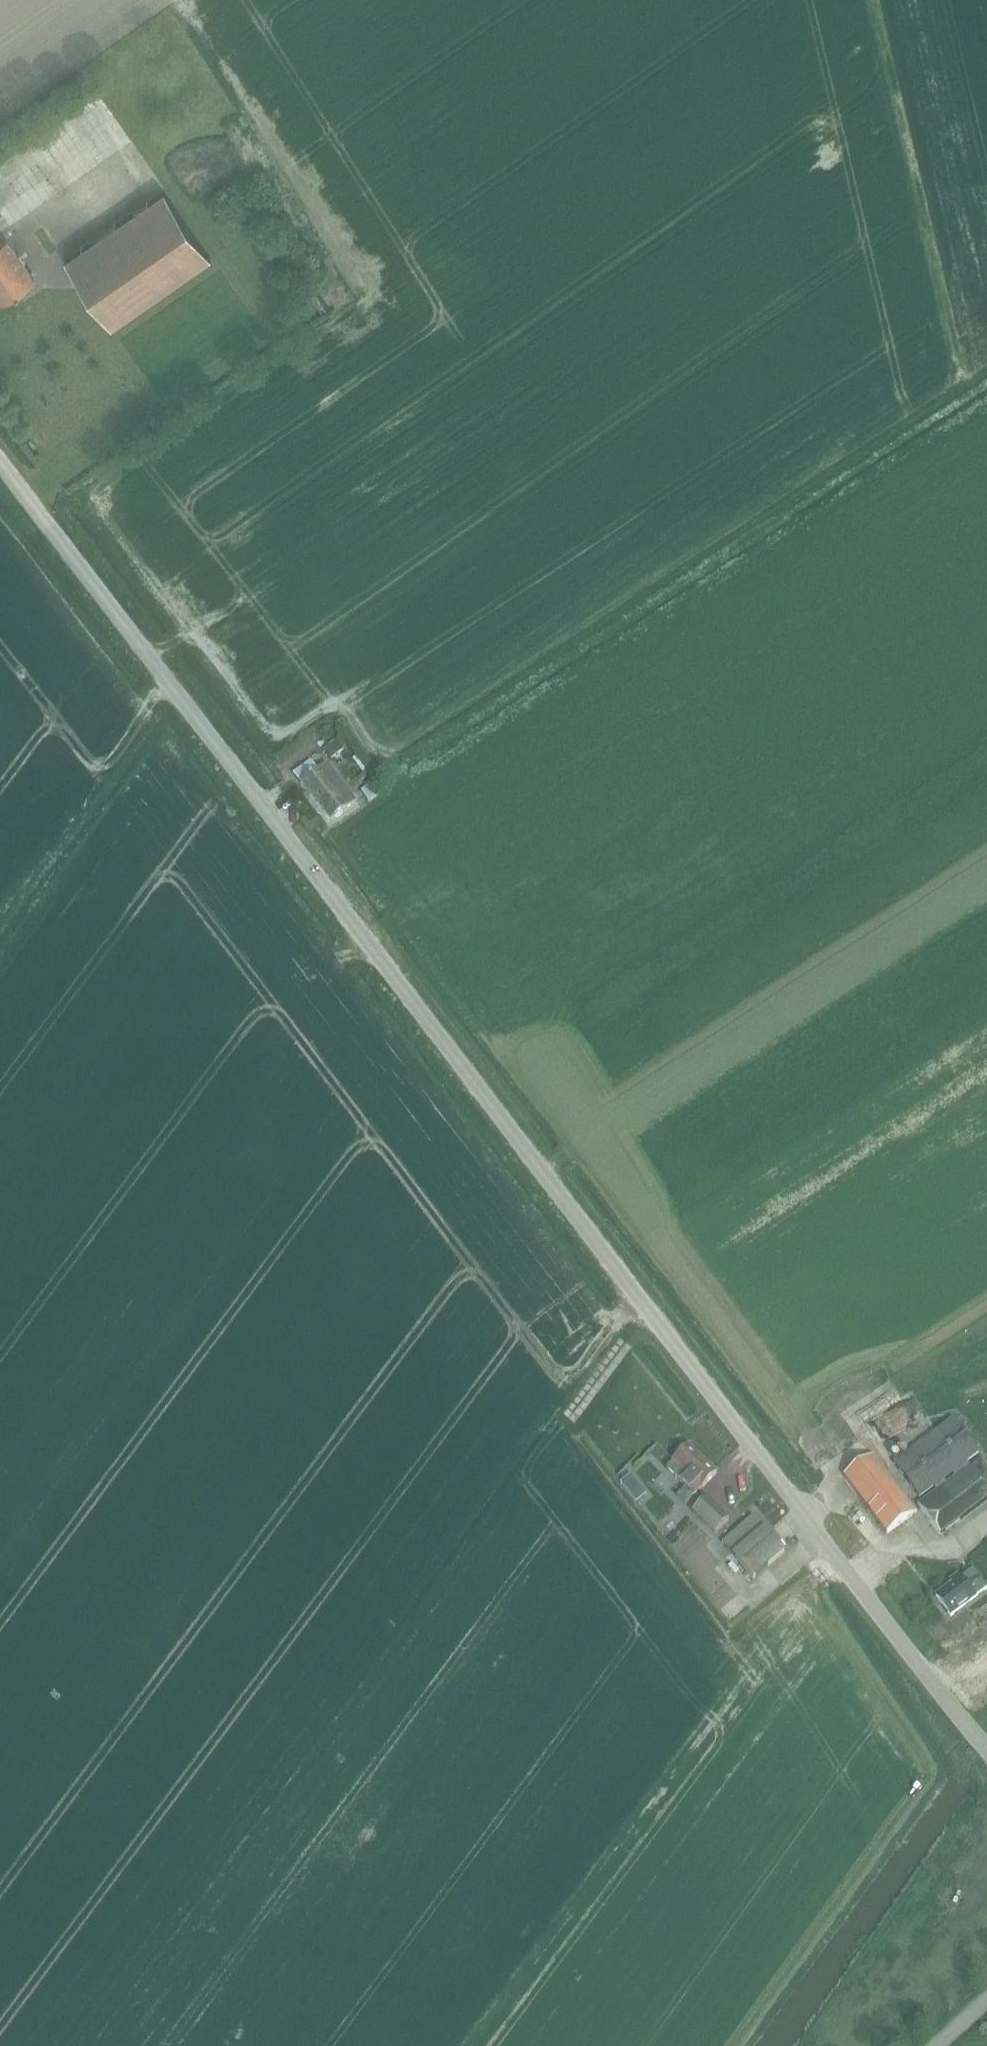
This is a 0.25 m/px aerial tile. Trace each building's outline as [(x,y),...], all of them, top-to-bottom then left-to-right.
[(211,257),(165,190),(65,259),(111,326),(211,257)] [(35,280),(7,239),(0,243),(0,299),(2,302),(35,280)] [(301,784),(330,823),(356,803),(326,764),(301,784)] [(906,1430),(943,1410),(932,1390),(895,1410),(906,1430)] [(920,1498),(979,1453),(954,1420),(895,1464),(920,1498)] [(666,1467),(678,1478),(689,1489),(680,1498),(687,1504),(718,1472),(689,1444),(666,1467)] [(888,1534),(916,1512),(873,1456),(844,1476),(888,1534)] [(982,1460),(969,1470),(968,1469),(917,1507),(942,1539),(986,1504),(986,1466),(982,1460)] [(717,1533),(731,1519),(707,1497),(694,1510),(717,1533)] [(754,1581),(785,1554),(754,1518),(723,1544),(754,1581)] [(986,1588),(973,1569),(939,1595),(938,1594),(935,1597),(951,1617),(954,1614),(953,1614),(986,1588)]
